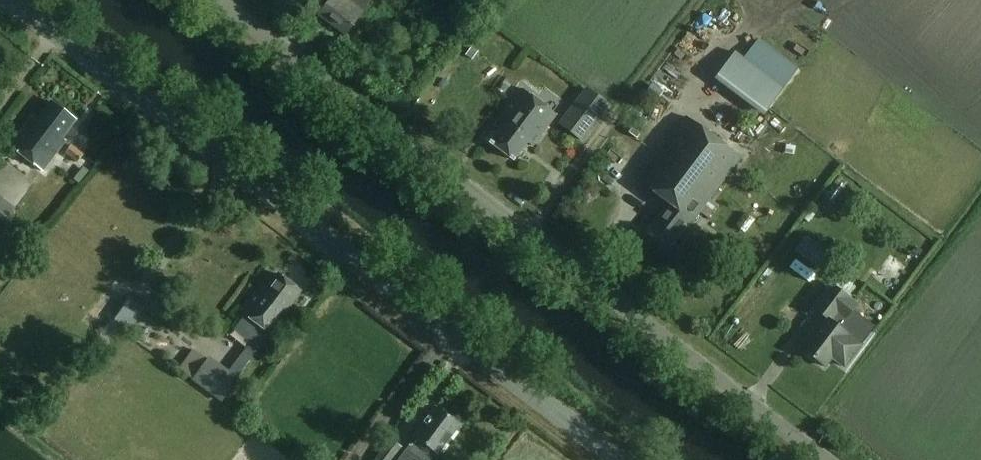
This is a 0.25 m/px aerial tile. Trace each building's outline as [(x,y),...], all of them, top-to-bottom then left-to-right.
[(318,15),(345,35),(364,9),(363,9),(370,0),(330,0),(318,15)] [(731,67),(713,97),(768,129),(785,98),(731,67)] [(531,148),(554,117),(521,93),(494,128),(499,132),(489,146),(512,163),(526,145),(531,148)] [(38,119),(35,116),(12,146),(43,170),(66,140),(62,137),(75,119),(52,101),(38,119)] [(578,101),(570,112),(589,126),(597,115),(578,101)] [(647,233),(668,250),(689,223),(691,224),(696,218),(702,223),(707,216),(700,212),(739,160),(685,119),(636,183),(667,206),(647,233)] [(84,154),(72,144),(65,153),(77,162),(84,154)] [(0,193),(0,225),(15,206),(0,193)] [(242,311),(273,335),(293,308),(289,305),(300,290),(278,273),(268,286),(265,283),(250,302),(249,301),(242,311)] [(861,347),(848,337),(843,333),(849,325),(844,321),(856,306),(830,286),(818,302),(812,311),(823,319),(799,351),(824,369),(831,360),(844,369),(861,347)] [(128,295),(111,318),(128,330),(144,307),(128,295)] [(179,368),(192,378),(222,401),(239,378),(210,356),(207,359),(194,348),(179,368)] [(416,437),(407,449),(422,459),(429,459),(436,452),(437,453),(459,424),(436,406),(414,435),(416,437)] [(403,446),(391,438),(374,459),(393,459),(403,446)]
